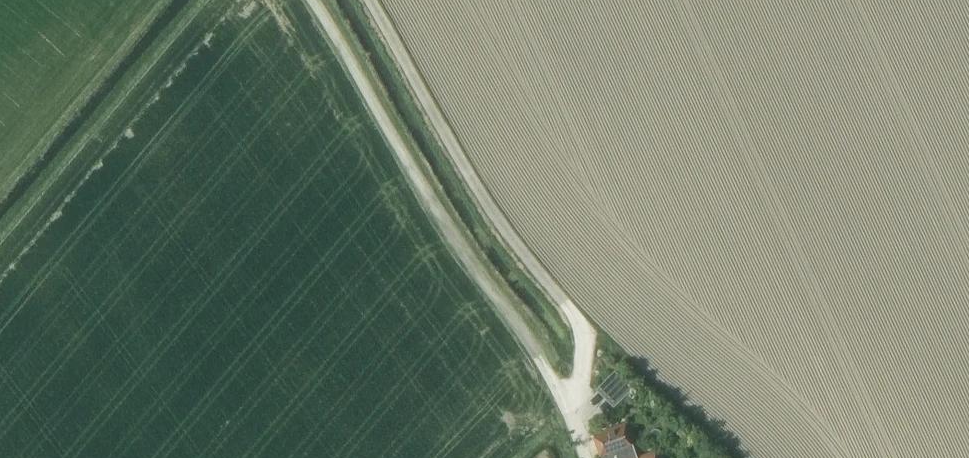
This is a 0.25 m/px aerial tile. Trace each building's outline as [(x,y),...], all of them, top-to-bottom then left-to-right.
[(613,406),(632,388),(615,371),(596,389),(613,406)] [(624,423),(592,435),(600,457),(637,457),(624,423)]
